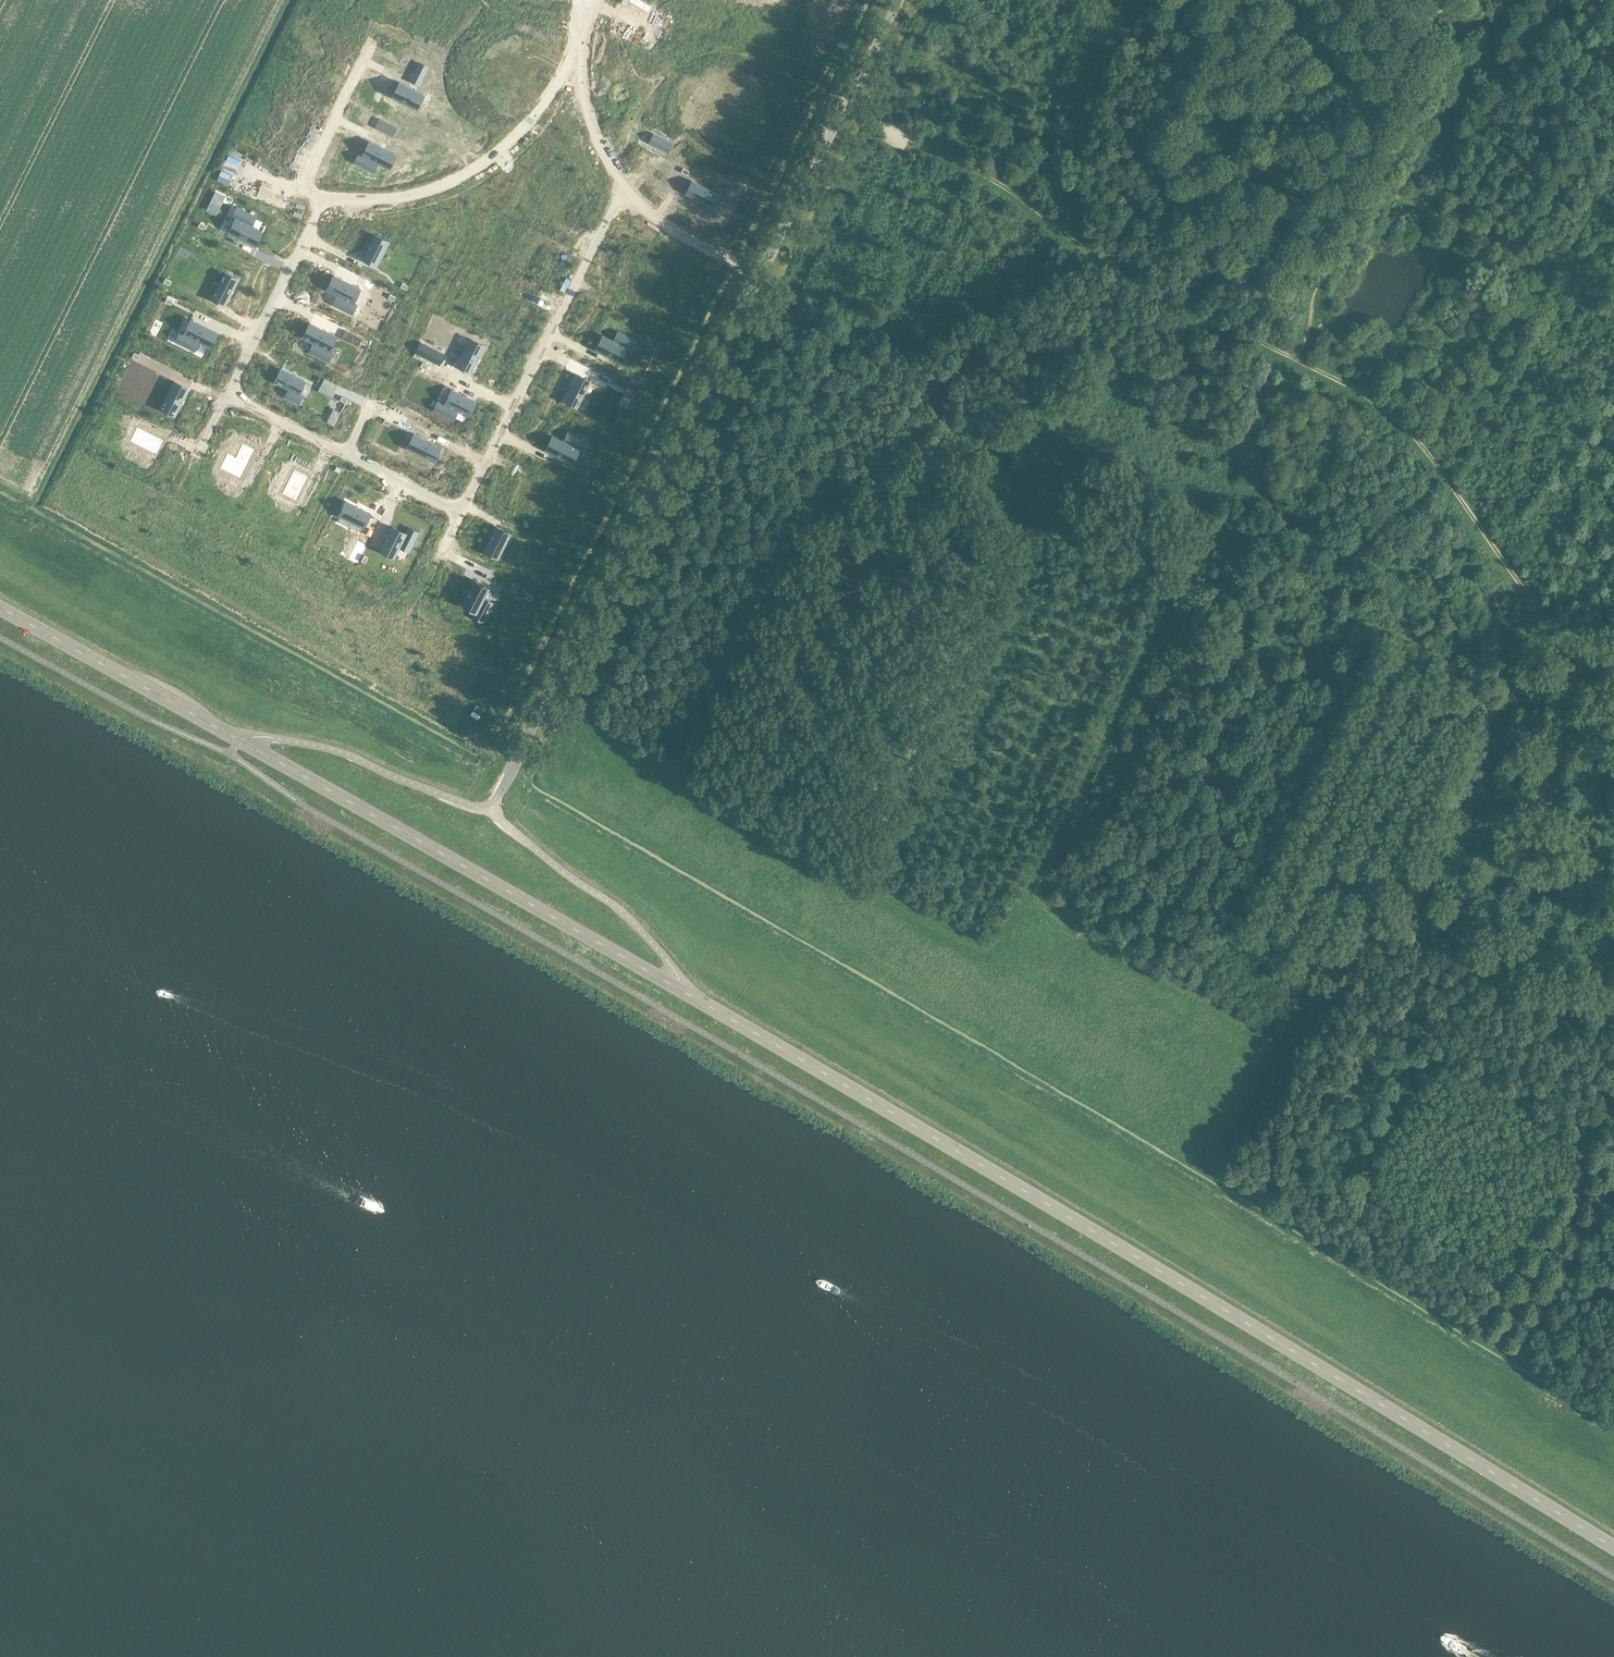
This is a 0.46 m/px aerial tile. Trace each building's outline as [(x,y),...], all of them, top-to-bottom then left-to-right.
[(391,4),(403,10),(400,15),(409,20),(416,5),(408,1),(408,0),(393,0),(391,4)] [(323,5),(319,13),(333,20),(336,12),(323,5)] [(420,63),(413,77),(421,81),(428,67),(420,63)] [(277,74),(271,87),(278,91),(285,78),(277,74)] [(400,82),(393,96),(417,108),(424,94),(400,82)] [(381,124),(378,132),(391,139),(395,131),(381,124)] [(655,133),(650,143),(667,151),(672,141),(655,133)] [(359,153),(355,163),(373,172),(378,162),(389,168),(396,154),(370,141),(363,155),(359,153)] [(667,161),(663,168),(676,175),(680,167),(667,161)] [(692,181),(686,193),(715,207),(721,195),(692,181)] [(216,192),(207,210),(216,215),(225,196),(216,192)] [(256,216),(237,207),(232,216),(236,218),(229,232),(255,245),(262,231),(251,226),(256,216)] [(375,234),(363,258),(377,265),(389,241),(375,234)] [(225,272),(212,298),(224,304),(237,278),(225,272)] [(334,275),(327,289),(338,295),(333,304),(352,313),(357,304),(353,302),(360,288),(334,275)] [(181,332),(176,341),(195,350),(199,341),(210,346),(217,333),(191,319),(184,333),(181,332)] [(310,323),(303,337),(314,342),(309,352),(328,361),(333,352),(329,350),(336,336),(310,323)] [(603,335),(596,349),(619,361),(626,347),(632,350),(637,341),(618,331),(614,341),(603,335)] [(471,338),(457,365),(471,372),(484,345),(471,338)] [(281,369),(275,381),(290,388),(285,397),(298,403),(303,395),(299,393),(304,381),(281,369)] [(578,374),(565,400),(577,406),(590,380),(578,374)] [(174,381),(161,408),(175,415),(188,388),(174,381)] [(439,400),(435,410),(453,419),(458,410),(469,415),(476,401),(452,389),(445,403),(439,400)] [(137,427),(130,441),(156,454),(163,441),(137,427)] [(553,436),(546,449),(572,463),(579,449),(582,450),(587,441),(568,432),(564,441),(553,436)] [(414,434),(407,447),(434,461),(441,447),(414,434)] [(227,453),(220,468),(228,472),(231,467),(243,473),(254,449),(242,443),(236,457),(227,453)] [(294,469),(282,493),(296,500),(308,476),(294,469)] [(562,493),(565,487),(553,481),(551,487),(562,493)] [(346,501),(339,515),(363,527),(370,513),(346,501)] [(392,526),(380,550),(394,557),(400,546),(409,551),(418,532),(409,527),(406,533),(392,526)] [(496,526),(484,550),(498,557),(510,533),(496,526)] [(349,559),(358,563),(367,546),(357,541),(349,559)] [(475,580),(463,604),(476,611),(474,616),(483,621),(492,602),(483,598),(489,587),(475,580)]
